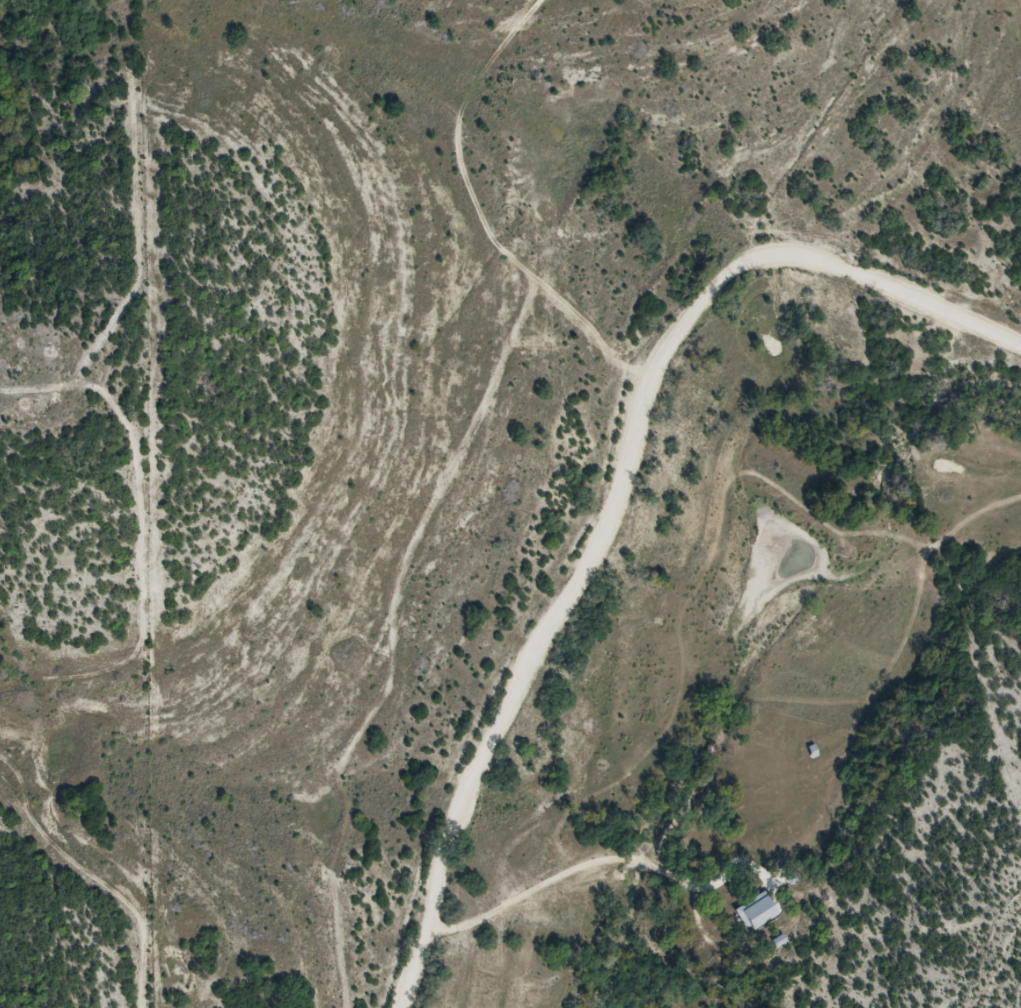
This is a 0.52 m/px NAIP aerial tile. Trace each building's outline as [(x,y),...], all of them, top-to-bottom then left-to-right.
[(782,915),(768,893),(738,912),(752,934),(782,915)]
